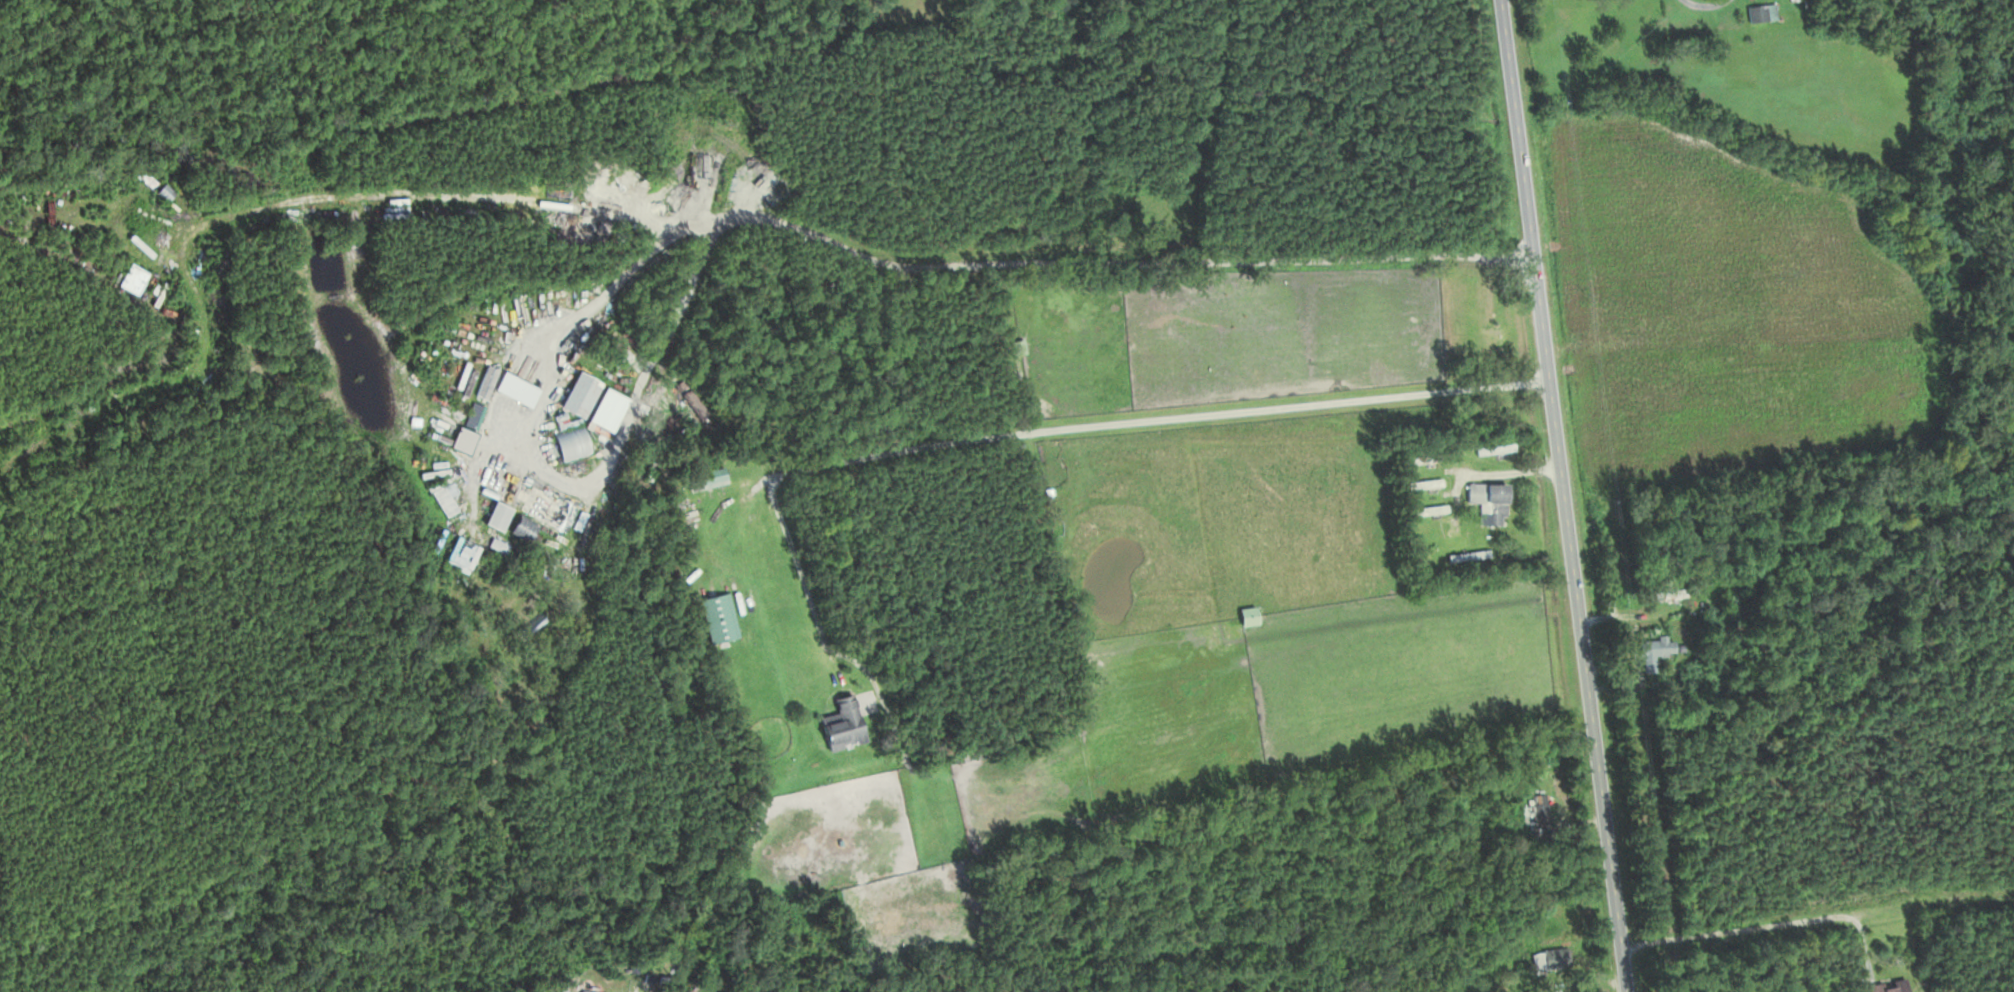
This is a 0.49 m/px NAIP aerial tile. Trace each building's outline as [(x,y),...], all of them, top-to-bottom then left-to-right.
[(1775,20),(1774,4),(1747,6),(1748,22),(1775,20)] [(127,286),(147,297),(159,273),(139,263),(127,286)] [(1011,356),(1023,355),(1022,340),(1009,341),(1011,356)] [(553,410),(580,421),(595,384),(568,373),(553,410)] [(1512,453),(1512,443),(1473,443),(1473,453),(1512,453)] [(724,483),(719,466),(681,478),(686,494),(724,483)] [(459,508),(442,477),(421,488),(438,520),(459,508)] [(1439,477),(1406,481),(1406,489),(1440,485),(1439,477)] [(1464,503),(1476,503),(1476,524),(1504,524),(1504,482),(1464,481),(1464,503)] [(491,533),(503,511),(487,502),(474,524),(491,533)] [(1444,503),(1407,507),(1408,516),(1445,512),(1444,503)] [(527,524),(507,517),(501,535),(521,541),(527,524)] [(1652,600),(1685,597),(1684,588),(1652,591),(1652,600)] [(734,635),(724,591),(695,597),(705,642),(734,635)] [(1236,608),(1238,625),(1255,623),(1253,606),(1236,608)] [(1665,656),(1665,639),(1633,639),(1633,670),(1652,670),(1652,656),(1665,656)] [(830,697),(833,712),(814,717),(822,750),(863,741),(851,692),(830,697)] [(1547,823),(1545,792),(1527,793),(1530,825),(1547,823)] [(1540,970),(1568,969),(1567,948),(1539,948),(1540,970)] [(1863,991),(1905,991),(1903,978),(1862,984),(1863,991)]
